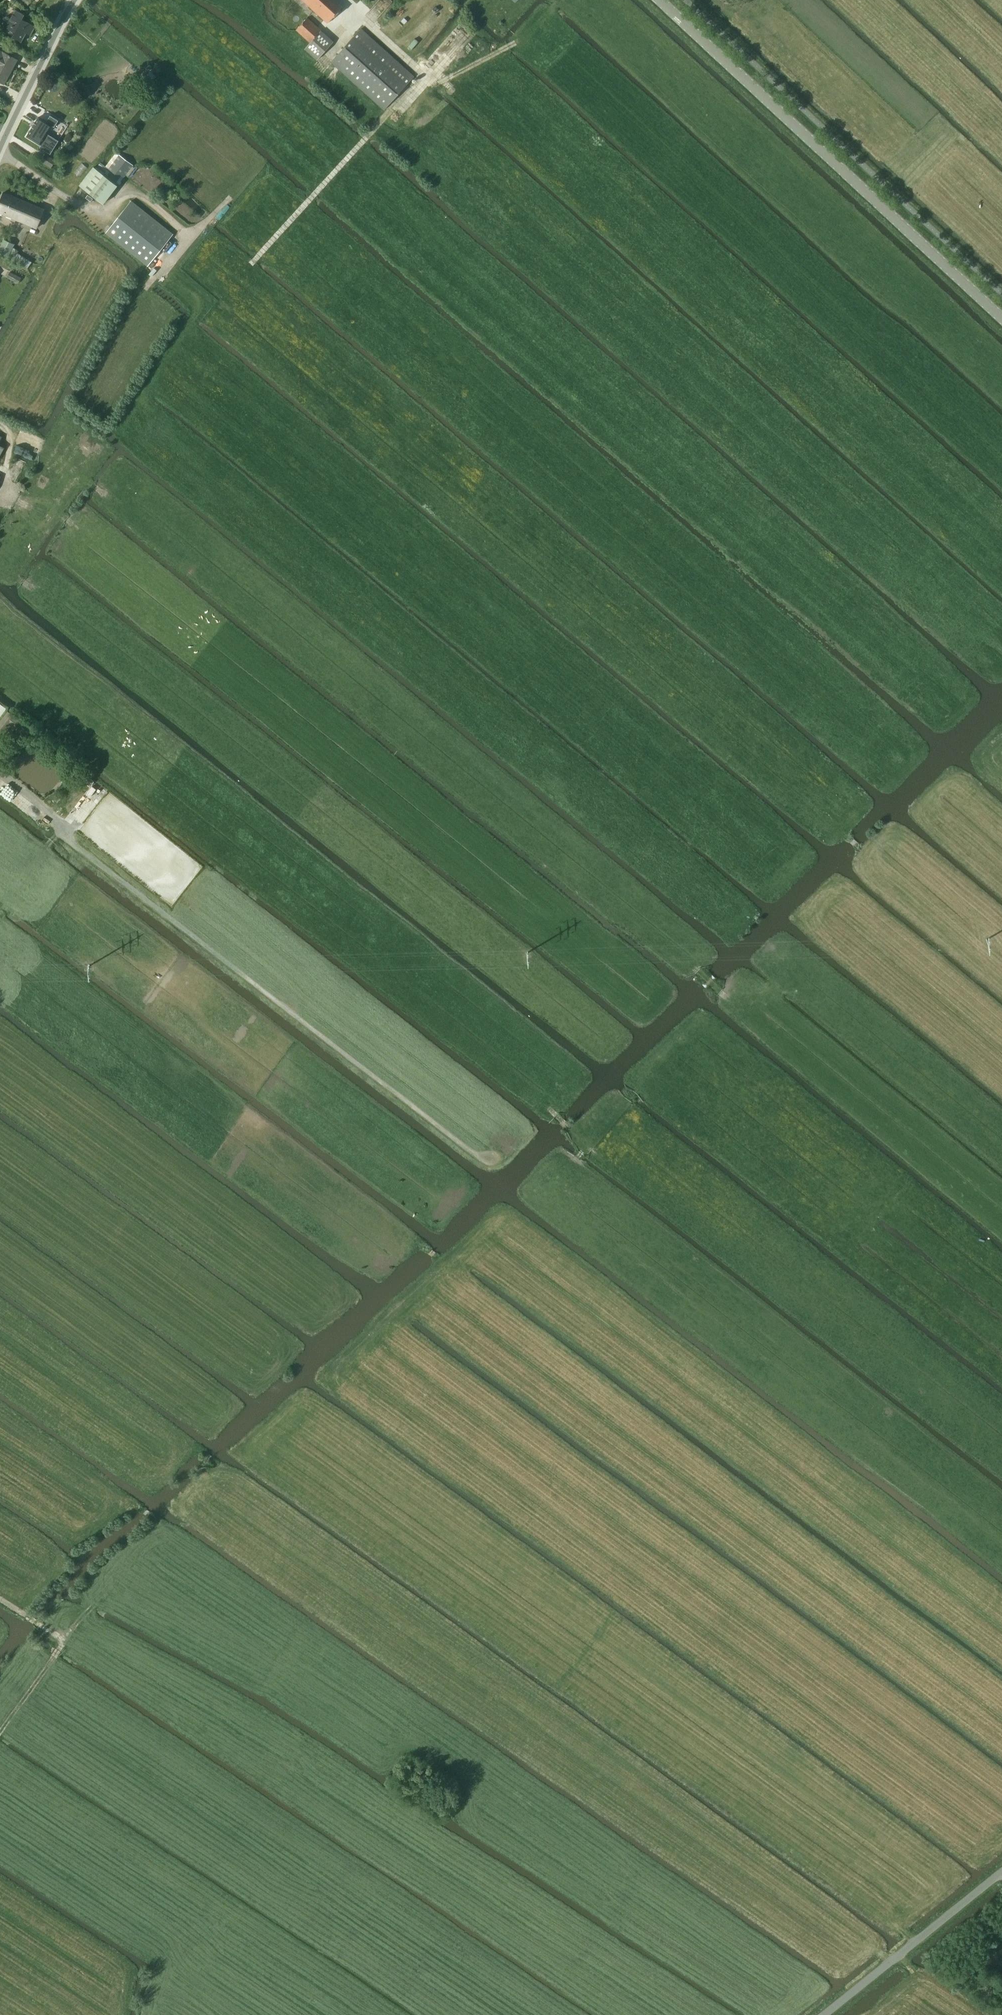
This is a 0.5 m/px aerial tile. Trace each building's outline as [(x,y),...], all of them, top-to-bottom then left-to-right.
[(328,23),(342,7),(335,0),(303,0),(328,23)] [(1,25),(2,26),(13,32),(11,36),(20,41),(25,32),(29,35),(34,25),(22,19),(25,15),(15,10),(11,18),(6,16),(1,25)] [(310,42),(321,30),(307,17),(296,29),(310,42)] [(361,28),(331,62),(384,110),(414,76),(361,28)] [(321,30),(310,42),(304,49),(317,60),(334,41),(321,30)] [(0,50),(0,82),(4,84),(18,59),(3,51),(2,52),(0,50)] [(143,81),(149,86),(157,77),(151,72),(143,81)] [(39,117),(27,136),(41,145),(40,147),(51,154),(59,141),(48,133),(53,125),(55,127),(59,120),(50,115),(46,121),(39,117)] [(41,161),(51,168),(55,160),(46,154),(41,161)] [(119,154),(103,174),(118,185),(134,165),(119,154)] [(89,192),(103,174),(94,166),(79,185),(89,192)] [(4,192),(0,201),(0,213),(36,228),(44,209),(4,192)] [(173,234),(131,200),(105,233),(148,266),(173,234)] [(8,256),(9,257),(15,244),(4,239),(0,247),(0,253),(8,256)] [(10,271),(6,278),(18,284),(19,285),(22,278),(10,271)] [(0,720),(0,737),(1,738),(11,726),(13,728),(20,721),(8,711),(0,720)] [(30,731),(21,724),(17,729),(16,729),(26,737),(30,731)] [(30,738),(29,737),(28,737),(27,737),(26,737),(25,738),(24,739),(23,740),(23,742),(23,744),(24,745),(25,746),(26,747),(27,747),(29,747),(30,746),(31,745),(32,744),(32,743),(32,741),(32,740),(31,739),(30,738)]
